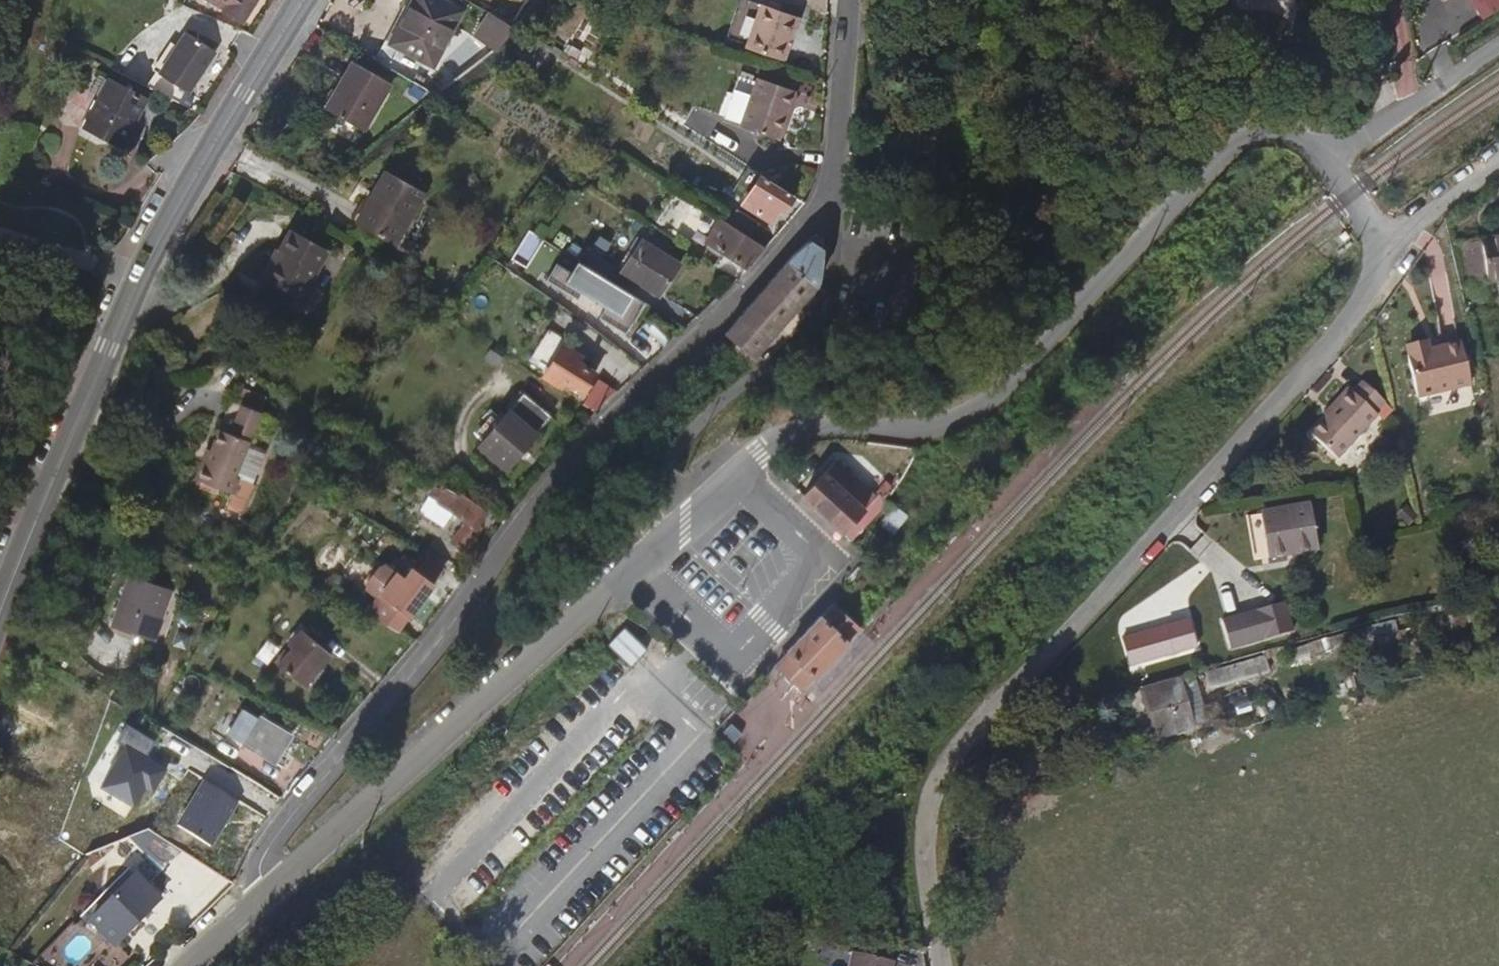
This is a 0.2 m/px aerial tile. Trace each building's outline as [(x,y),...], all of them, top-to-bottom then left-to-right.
[(222,13),(241,25),(257,0),(230,0),(222,13)] [(431,0),(413,0),(388,46),(429,68),(458,15),(431,0)] [(798,15),(758,2),(744,46),(782,59),(798,15)] [(502,20),(491,15),(478,36),(494,46),(509,24),(507,23),(502,20)] [(174,53),(159,77),(188,94),(214,54),(185,35),(174,53)] [(153,72),(159,77),(174,53),(168,48),(153,72)] [(388,85),(349,62),(322,111),(361,133),(388,85)] [(794,90),(754,76),(738,125),(778,138),(794,90)] [(146,100),(110,80),(78,137),(113,156),(146,100)] [(423,190),(383,168),(355,223),(394,243),(423,190)] [(781,212),(793,194),(760,173),(741,204),(770,221),(778,210),(781,212)] [(748,267),(765,247),(719,217),(704,239),(748,267)] [(327,250),(288,229),(278,248),(272,246),(256,275),(300,299),(327,250)] [(682,262),(643,239),(623,273),(663,294),(682,262)] [(766,288),(724,336),(733,342),(729,348),(754,369),(762,362),(757,355),(813,289),(821,249),(809,241),(790,259),(766,288)] [(647,303),(579,262),(573,273),(558,264),(548,281),(580,300),(583,294),(608,308),(602,318),(629,334),(647,303)] [(1498,306),(1498,264),(1477,269),(1484,308),(1498,306)] [(651,316),(642,325),(665,343),(673,334),(651,316)] [(566,340),(538,322),(519,352),(546,369),(544,373),(561,384),(563,379),(582,392),(595,372),(577,360),(580,356),(563,344),(566,340)] [(1422,370),(1400,374),(1412,421),(1464,408),(1453,367),(1423,375),(1422,370)] [(192,479),(228,495),(235,480),(232,478),(260,416),(230,403),(202,465),(199,463),(192,479)] [(1345,416),(1307,460),(1333,483),(1373,439),(1371,438),(1380,426),(1359,406),(1348,419),(1345,416)] [(508,468),(537,434),(507,410),(479,445),(508,468)] [(894,473),(882,465),(873,479),(865,475),(858,485),(876,497),(894,473)] [(801,497),(842,533),(861,512),(822,475),(801,497)] [(485,513),(461,495),(459,497),(442,483),(438,488),(442,491),(436,497),(449,508),(448,509),(465,522),(450,542),(462,551),(481,528),(477,524),(485,513)] [(1300,530),(1254,542),(1268,590),(1314,578),(1300,530)] [(432,583),(413,567),(404,577),(398,573),(371,606),(383,616),(385,614),(400,626),(432,583)] [(165,589),(123,575),(106,626),(148,639),(165,589)] [(850,644),(862,631),(856,626),(835,605),(823,618),(822,617),(814,625),(808,632),(790,651),(791,653),(778,667),(805,692),(818,678),(820,680),(827,672),(837,661),(844,653),(848,650),(852,646),(850,644)] [(371,606),(366,613),(397,629),(400,626),(385,614),(383,616),(371,606)] [(1225,644),(1225,646),(1287,632),(1285,626),(1225,644)] [(613,646),(629,661),(646,642),(630,627),(613,646)] [(330,652),(301,630),(289,645),(293,650),(279,665),(304,685),(330,652)] [(873,642),(862,631),(850,644),(852,646),(848,650),(844,653),(837,661),(827,672),(820,680),(818,678),(805,692),(816,702),(873,642)] [(1287,632),(1225,646),(1233,669),(1293,654),(1287,632)] [(1232,681),(1206,689),(1212,708),(1239,702),(1232,681)] [(1182,694),(1144,705),(1162,752),(1197,741),(1182,694)] [(257,719),(240,748),(270,766),(287,737),(257,719)] [(128,866),(95,901),(126,931),(159,898),(128,866)] [(852,965),(893,965),(894,961),(854,955),(852,965)]
